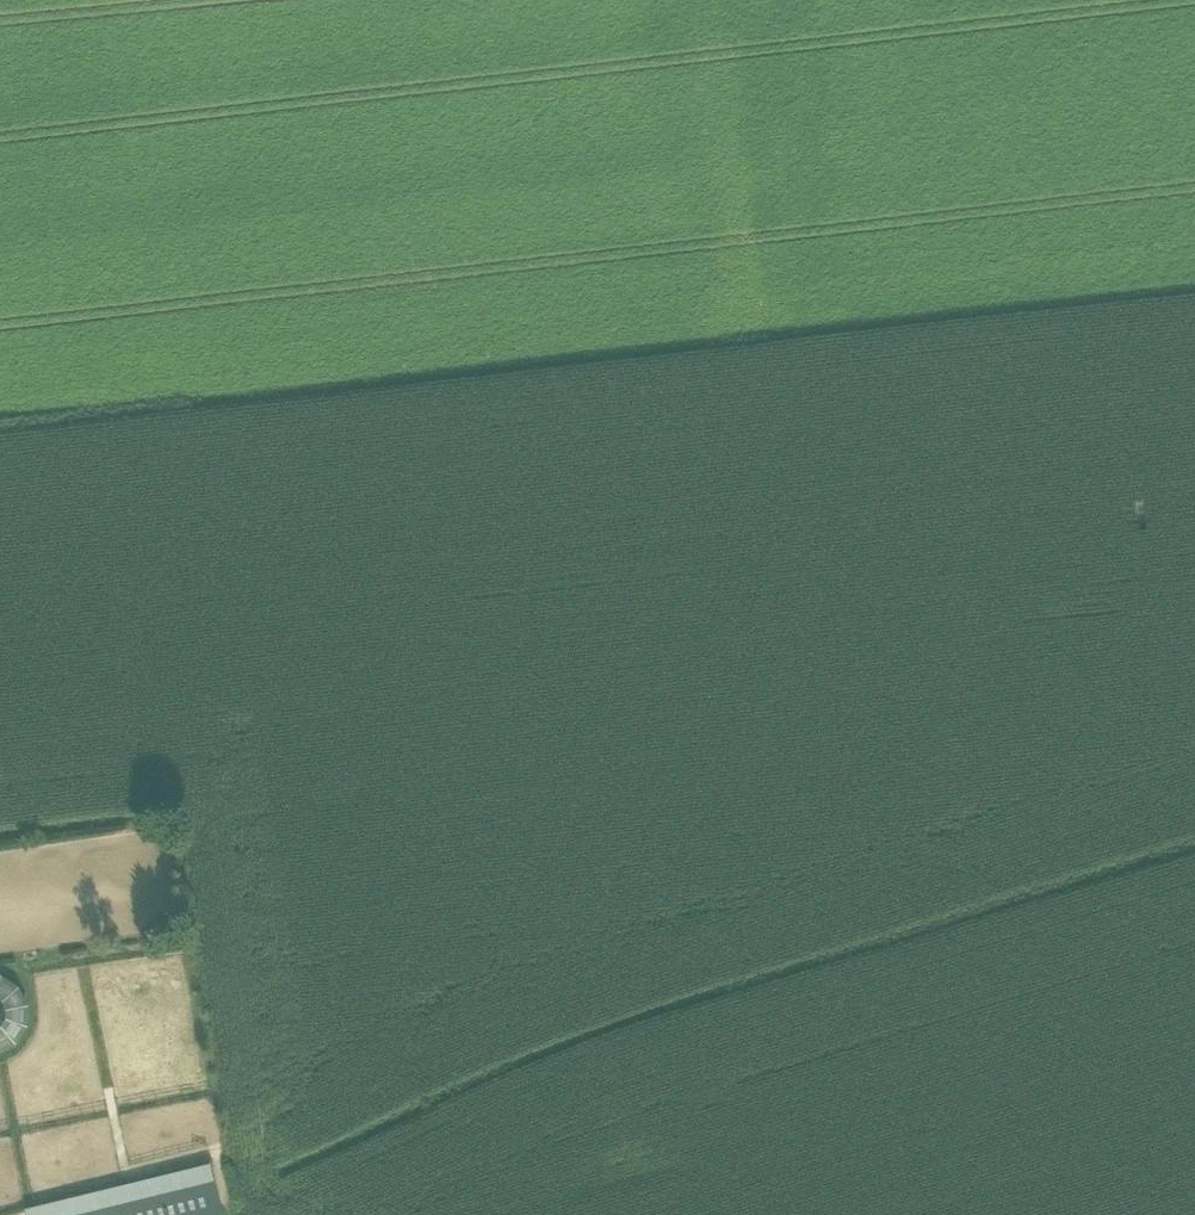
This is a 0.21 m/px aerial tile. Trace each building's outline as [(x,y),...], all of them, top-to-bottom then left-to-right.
[(17,1048),(28,1030),(29,1008),(19,990),(1,978),(0,978),(0,1057),(17,1048)] [(212,1181),(72,1214),(220,1214),(212,1181)]
